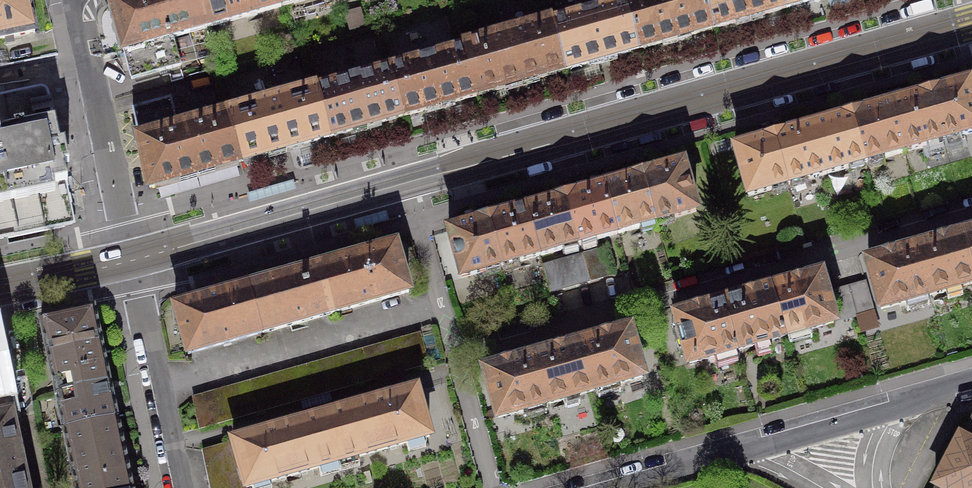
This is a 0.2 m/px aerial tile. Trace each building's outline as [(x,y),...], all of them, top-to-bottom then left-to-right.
[(28,0),(0,0),(0,40),(9,38),(35,33),(28,0)] [(208,28),(200,0),(120,0),(110,3),(117,27),(124,51),(132,80),(172,69),(164,41),(208,28)] [(282,7),(279,0),(200,0),(208,28),(282,7)] [(639,50),(661,44),(660,44),(676,39),(691,35),(692,35),(713,29),(705,0),(648,0),(627,6),(639,50)] [(713,29),(734,23),(749,18),(765,14),(786,8),(784,0),(705,0),(713,29)] [(786,8),(808,2),(807,2),(814,0),(784,0),(786,8)] [(618,56),(639,50),(627,6),(597,14),(596,11),(582,15),(583,18),(554,26),(553,23),(552,24),(566,71),(587,65),(587,64),(602,60),(618,56)] [(552,24),(464,49),(477,96),(502,89),(502,88),(521,83),(540,77),(540,78),(566,71),(552,24)] [(391,73),(403,117),(425,111),(425,110),(440,106),(456,101),(456,102),(477,96),(464,49),(463,49),(463,52),(435,60),(434,57),(420,61),(420,64),(391,73)] [(382,123),(403,117),(391,73),(362,81),(361,78),(346,82),(347,85),(318,93),(318,90),(316,90),(330,137),(351,131),(366,127),(382,122),(382,123)] [(930,94),(943,141),(971,133),(971,91),(970,83),(952,89),(943,91),(930,94)] [(60,116),(54,87),(0,98),(0,115),(2,128),(60,116)] [(228,115),(241,162),(267,155),(266,155),(285,149),(304,144),(304,145),(330,137),(316,90),(228,115)] [(911,100),(891,106),(904,152),(943,141),(930,94),(917,98),(911,100)] [(196,175),(241,162),(228,115),(190,126),(187,119),(177,121),(171,98),(133,109),(150,188),(196,175)] [(865,112),(852,116),(866,163),(904,152),(891,106),(873,111),(866,113),(865,112)] [(60,116),(2,128),(0,128),(0,198),(60,186),(59,177),(72,174),(66,147),(60,116)] [(826,124),(814,128),(827,174),(866,163),(852,116),(839,120),(826,124)] [(788,134),(775,138),(789,185),(827,174),(814,128),(795,133),(788,135),(788,134)] [(753,145),(735,150),(749,197),(789,185),(775,138),(762,142),(753,145)] [(656,172),(643,176),(656,223),(696,212),(683,165),(656,172)] [(624,182),(605,187),(618,234),(656,223),(643,176),(630,179),(630,180),(624,182)] [(75,222),(68,184),(60,186),(0,198),(0,237),(75,222)] [(579,194),(566,198),(579,245),(618,234),(605,187),(587,192),(579,195),(579,194)] [(546,204),(527,209),(541,256),(579,245),(566,198),(553,201),(553,202),(546,204)] [(501,216),(488,220),(502,267),(541,256),(527,209),(510,214),(501,217),(501,216)] [(386,211),(354,220),(356,230),(389,221),(386,211)] [(467,226),(449,232),(462,278),(502,267),(488,220),(475,223),(475,224),(467,226)] [(963,236),(971,266),(971,234),(963,236)] [(916,249),(930,296),(971,284),(971,266),(963,236),(951,240),(950,238),(942,240),(935,242),(935,244),(916,249)] [(360,256),(322,267),(335,313),(409,292),(396,246),(360,256)] [(593,251),(582,254),(590,282),(616,275),(608,247),(593,251)] [(882,259),(868,263),(881,310),(930,296),(916,249),(898,255),(897,253),(890,255),(882,257),(882,259)] [(562,260),(543,265),(550,293),(590,282),(582,254),(562,260)] [(287,277),(249,288),(262,334),(335,313),(322,267),(287,277)] [(791,285),(772,290),(785,337),(834,323),(821,276),(807,280),(806,278),(798,281),(790,283),(791,285)] [(857,285),(849,287),(858,316),(874,311),(866,283),(857,285)] [(841,290),(833,292),(841,321),(858,316),(849,287),(841,290)] [(214,297),(175,308),(188,355),(262,334),(249,288),(214,297)] [(744,298),(725,303),(738,350),(754,346),(758,357),(772,353),(769,341),(785,337),(772,290),(759,294),(759,292),(751,294),(743,296),(744,298)] [(691,313),(676,317),(690,364),(714,357),(717,369),(739,362),(736,351),(738,350),(725,303),(706,309),(706,307),(698,309),(690,311),(691,313)] [(57,396),(109,385),(101,348),(93,311),(41,322),(57,396)] [(600,339),(581,344),(594,391),(643,377),(629,330),(615,334),(615,333),(607,335),(599,337),(600,339)] [(420,335),(194,399),(197,412),(200,428),(428,364),(420,335)] [(553,352),(534,358),(547,404),(594,391),(581,344),(568,348),(567,346),(560,348),(552,350),(553,352)] [(499,367),(485,372),(498,418),(547,404),(534,358),(515,363),(515,361),(507,363),(499,366),(499,367)] [(12,419),(0,365),(0,421),(12,419)] [(109,385),(57,396),(64,432),(116,421),(115,413),(109,385)] [(376,402),(325,416),(338,463),(430,437),(417,391),(376,402)] [(338,463),(325,416),(286,427),(234,442),(204,450),(212,487),(250,487),(338,463)] [(20,462),(12,419),(0,421),(0,487),(26,487),(20,462)] [(124,458),(116,421),(64,432),(76,487),(130,487),(124,458)] [(965,438),(960,435),(956,442),(958,442),(949,459),(948,459),(945,463),(946,464),(937,481),(936,480),(933,486),(936,487),(971,487),(971,425),(965,438)]
